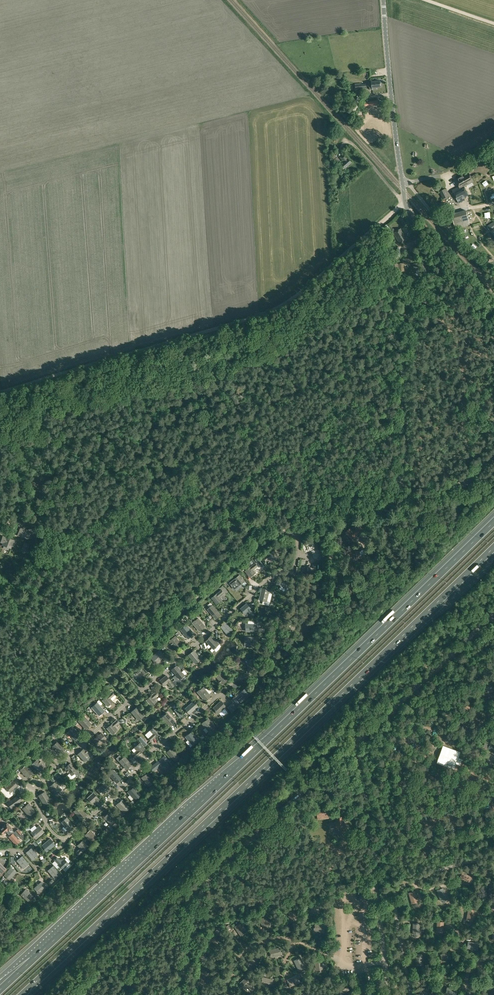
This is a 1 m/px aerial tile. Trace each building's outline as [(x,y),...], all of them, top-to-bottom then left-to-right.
[(372,82),(368,83),(368,86),(369,86),(370,89),(372,89),(376,89),(376,87),(380,87),(380,81),(372,82)] [(331,158),(337,165),(341,161),(335,154),(331,158)] [(342,163),(340,165),(344,169),(346,167),(346,168),(352,162),(348,158),(345,154),(340,158),(343,162),(342,163)] [(457,178),(461,185),(462,187),(464,186),(472,181),(468,174),(464,176),(463,175),(457,178)] [(462,187),(461,185),(452,190),(459,203),(465,200),(464,197),(469,194),(464,186),(462,187)] [(443,198),(449,196),(445,188),(439,191),(443,198)] [(466,210),(451,214),(455,229),(470,225),(466,210)] [(401,228),(393,233),(400,243),(408,238),(401,228)] [(395,266),(393,266),(394,271),(395,271),(396,276),(401,275),(401,271),(404,270),(403,262),(398,263),(395,264),(395,266)] [(354,529),(353,531),(350,528),(345,532),(352,538),(353,537),(354,538),(357,534),(361,538),(363,536),(360,533),(363,530),(358,524),(355,527),(356,529),(355,530),(354,529)] [(31,530),(21,527),(18,535),(29,538),(31,530)] [(14,547),(16,540),(3,536),(1,542),(3,542),(2,545),(11,548),(12,546),(14,547)] [(273,561),(277,559),(279,557),(275,550),(263,558),(266,561),(271,558),(273,561)] [(256,563),(244,571),(249,578),(256,573),(253,569),(258,566),(256,563)] [(240,574),(237,577),(229,583),(231,586),(237,582),(239,585),(242,583),(245,581),(240,574)] [(262,588),(259,599),(267,601),(270,590),(262,588)] [(222,600),(221,598),(220,596),(224,593),(222,589),(211,598),(217,604),(221,601),(222,600)] [(246,603),(240,609),(245,614),(248,612),(251,616),(255,613),(246,603)] [(212,605),(207,609),(216,619),(221,615),(212,605)] [(198,618),(192,623),(199,631),(205,626),(198,618)] [(226,622),(220,627),(226,635),(232,630),(226,622)] [(245,628),(245,632),(257,632),(257,624),(245,624),(245,626),(245,628)] [(187,625),(181,630),(188,639),(194,634),(187,625)] [(208,639),(206,641),(214,650),(220,645),(211,636),(208,638),(208,639)] [(175,637),(169,641),(170,643),(169,644),(171,646),(172,646),(175,649),(181,645),(175,637)] [(257,637),(245,637),(245,641),(245,642),(244,642),(244,645),(256,645),(257,637)] [(194,650),(188,655),(195,664),(201,659),(194,650)] [(160,651),(150,659),(155,665),(165,656),(160,651)] [(247,670),(252,670),(256,670),(256,668),(257,668),(256,664),(255,664),(255,659),(251,659),(247,660),(247,670)] [(144,663),(134,672),(137,675),(142,671),(144,674),(150,669),(144,663)] [(176,666),(171,670),(179,680),(184,676),(176,666)] [(221,672),(215,677),(219,681),(218,681),(221,684),(222,684),(223,685),(228,680),(221,672)] [(166,675),(159,681),(164,686),(167,683),(171,688),(174,686),(166,675)] [(480,686),(481,692),(487,690),(487,693),(493,691),(493,686),(493,682),(480,686)] [(203,687),(197,692),(205,701),(211,696),(203,687)] [(243,696),(238,700),(241,703),(251,694),(245,688),(240,693),(243,696)] [(112,691),(102,700),(108,707),(113,702),(110,699),(115,695),(112,691)] [(156,691),(146,700),(151,706),(157,702),(154,699),(159,694),(156,691)] [(241,705),(234,697),(231,700),(238,708),(241,705)] [(221,700),(213,708),(215,711),(216,712),(216,713),(217,714),(226,706),(221,700)] [(193,701),(185,709),(190,714),(198,707),(193,701)] [(97,702),(91,707),(99,716),(105,711),(97,702)] [(137,707),(131,712),(138,721),(144,716),(137,707)] [(167,713),(161,718),(169,726),(175,721),(167,713)] [(84,716),(78,721),(86,730),(91,724),(84,716)] [(117,719),(107,728),(112,735),(117,730),(115,727),(120,723),(117,719)] [(215,727),(208,719),(205,721),(203,722),(201,723),(209,733),(215,727)] [(152,734),(148,738),(151,741),(161,733),(155,726),(149,731),(152,734)] [(73,727),(67,733),(75,740),(81,735),(73,727)] [(101,732),(93,740),(98,746),(106,738),(101,732)] [(199,741),(191,732),(188,735),(188,734),(187,735),(185,737),(193,746),(199,741)] [(53,746),(54,748),(53,749),(55,751),(56,750),(59,753),(65,748),(58,741),(53,746)] [(136,751),(132,755),(135,758),(145,750),(139,743),(134,748),(136,751)] [(460,752),(443,745),(437,763),(454,769),(456,763),(460,765),(463,759),(458,758),(460,752)] [(170,750),(167,752),(175,762),(181,757),(172,748),(171,748),(170,749),(170,750)] [(90,757),(86,754),(88,752),(86,750),(84,751),(83,749),(78,754),(85,762),(90,757)] [(124,756),(119,761),(126,770),(132,765),(124,756)] [(164,756),(150,768),(153,772),(159,767),(163,771),(170,766),(167,763),(169,761),(164,756)] [(39,771),(44,766),(37,759),(32,764),(39,771)] [(70,763),(65,768),(66,770),(65,770),(67,773),(68,772),(71,776),(77,771),(70,763)] [(26,765),(20,770),(27,778),(33,773),(26,765)] [(112,769),(108,773),(117,783),(121,779),(112,769)] [(156,781),(148,773),(145,775),(144,776),(143,776),(142,777),(150,787),(156,781)] [(13,780),(5,788),(10,793),(18,785),(13,780)] [(50,786),(52,788),(50,789),(52,791),(54,790),(56,794),(62,789),(55,781),(50,786)] [(105,783),(97,790),(102,796),(106,792),(106,793),(109,791),(108,791),(110,789),(105,783)] [(141,796),(134,787),(131,790),(130,790),(129,791),(129,790),(127,792),(135,801),(141,796)] [(45,791),(38,795),(44,805),(51,801),(45,791)] [(93,792),(87,798),(92,804),(95,801),(99,806),(102,803),(93,792)] [(18,795),(7,802),(12,808),(22,801),(18,795)] [(130,808),(122,800),(119,803),(119,802),(118,803),(117,803),(116,805),(124,813),(130,808)] [(29,803),(22,809),(29,817),(34,812),(29,806),(30,805),(29,803)] [(79,806),(73,811),(81,820),(87,815),(79,806)] [(329,818),(328,807),(316,809),(317,820),(329,818)] [(110,812),(104,817),(111,825),(117,820),(110,812)] [(62,822),(65,825),(64,827),(66,829),(67,828),(68,829),(74,824),(67,817),(62,822)] [(0,829),(0,830),(4,834),(6,832),(8,830),(12,834),(14,832),(12,829),(11,828),(11,827),(7,823),(0,829)] [(39,825),(30,833),(36,839),(44,832),(42,829),(42,828),(39,825)] [(10,836),(9,837),(16,845),(20,841),(18,839),(19,838),(17,836),(22,832),(18,828),(14,832),(12,834),(10,836)] [(90,830),(85,835),(92,843),(98,837),(90,830)] [(50,838),(41,846),(47,852),(55,845),(52,842),(53,841),(50,838)] [(80,848),(75,852),(79,856),(88,846),(82,840),(77,845),(80,848)] [(31,848),(26,852),(33,860),(38,856),(31,848)] [(22,856),(17,860),(24,868),(29,864),(22,856)] [(63,868),(69,863),(64,858),(61,861),(57,856),(54,859),(63,868)] [(53,866),(48,870),(55,878),(60,874),(53,866)] [(11,867),(4,875),(9,879),(16,872),(11,867)] [(299,867),(297,870),(303,874),(303,875),(304,876),(307,871),(299,867)] [(463,872),(459,878),(469,883),(472,877),(463,872)] [(41,881),(34,888),(39,894),(46,887),(41,881)] [(443,887),(437,890),(441,901),(447,899),(443,887)] [(33,896),(26,889),(21,895),(28,902),(33,896)] [(415,891),(408,893),(412,904),(419,902),(415,891)] [(317,914),(321,908),(314,905),(311,911),(317,914)] [(475,910),(468,908),(466,920),(473,921),(475,910)] [(296,921),(297,911),(290,909),(288,920),(296,921)] [(264,928),(271,925),(266,915),(259,918),(264,928)] [(241,935),(247,931),(241,922),(235,926),(241,935)] [(324,932),(326,925),(316,923),(314,930),(324,932)] [(214,942),(221,932),(215,927),(208,938),(214,942)] [(479,943),(468,941),(467,948),(478,950),(479,943)] [(271,957),(281,954),(280,947),(269,950),(271,957)] [(204,948),(197,959),(204,964),(208,958),(204,956),(208,951),(204,948)] [(450,952),(440,954),(442,961),(451,959),(450,952)] [(250,967),(257,959),(252,954),(244,962),(250,967)] [(299,970),(306,967),(301,957),(294,960),(299,970)] [(317,972),(324,971),(322,961),(315,962),(317,972)] [(207,983),(208,973),(201,972),(199,982),(207,983)] [(290,986),(300,981),(297,975),(287,979),(290,986)] [(271,986),(273,979),(263,976),(261,983),(271,986)] [(252,990),(255,987),(246,978),(240,983),(245,988),(248,985),(252,990)] [(493,980),(485,982),(486,989),(493,988),(493,981),(493,980)] [(341,994),(349,989),(345,983),(338,988),(341,994)] [(458,989),(447,987),(445,993),(452,994),(456,994),(458,989)]
